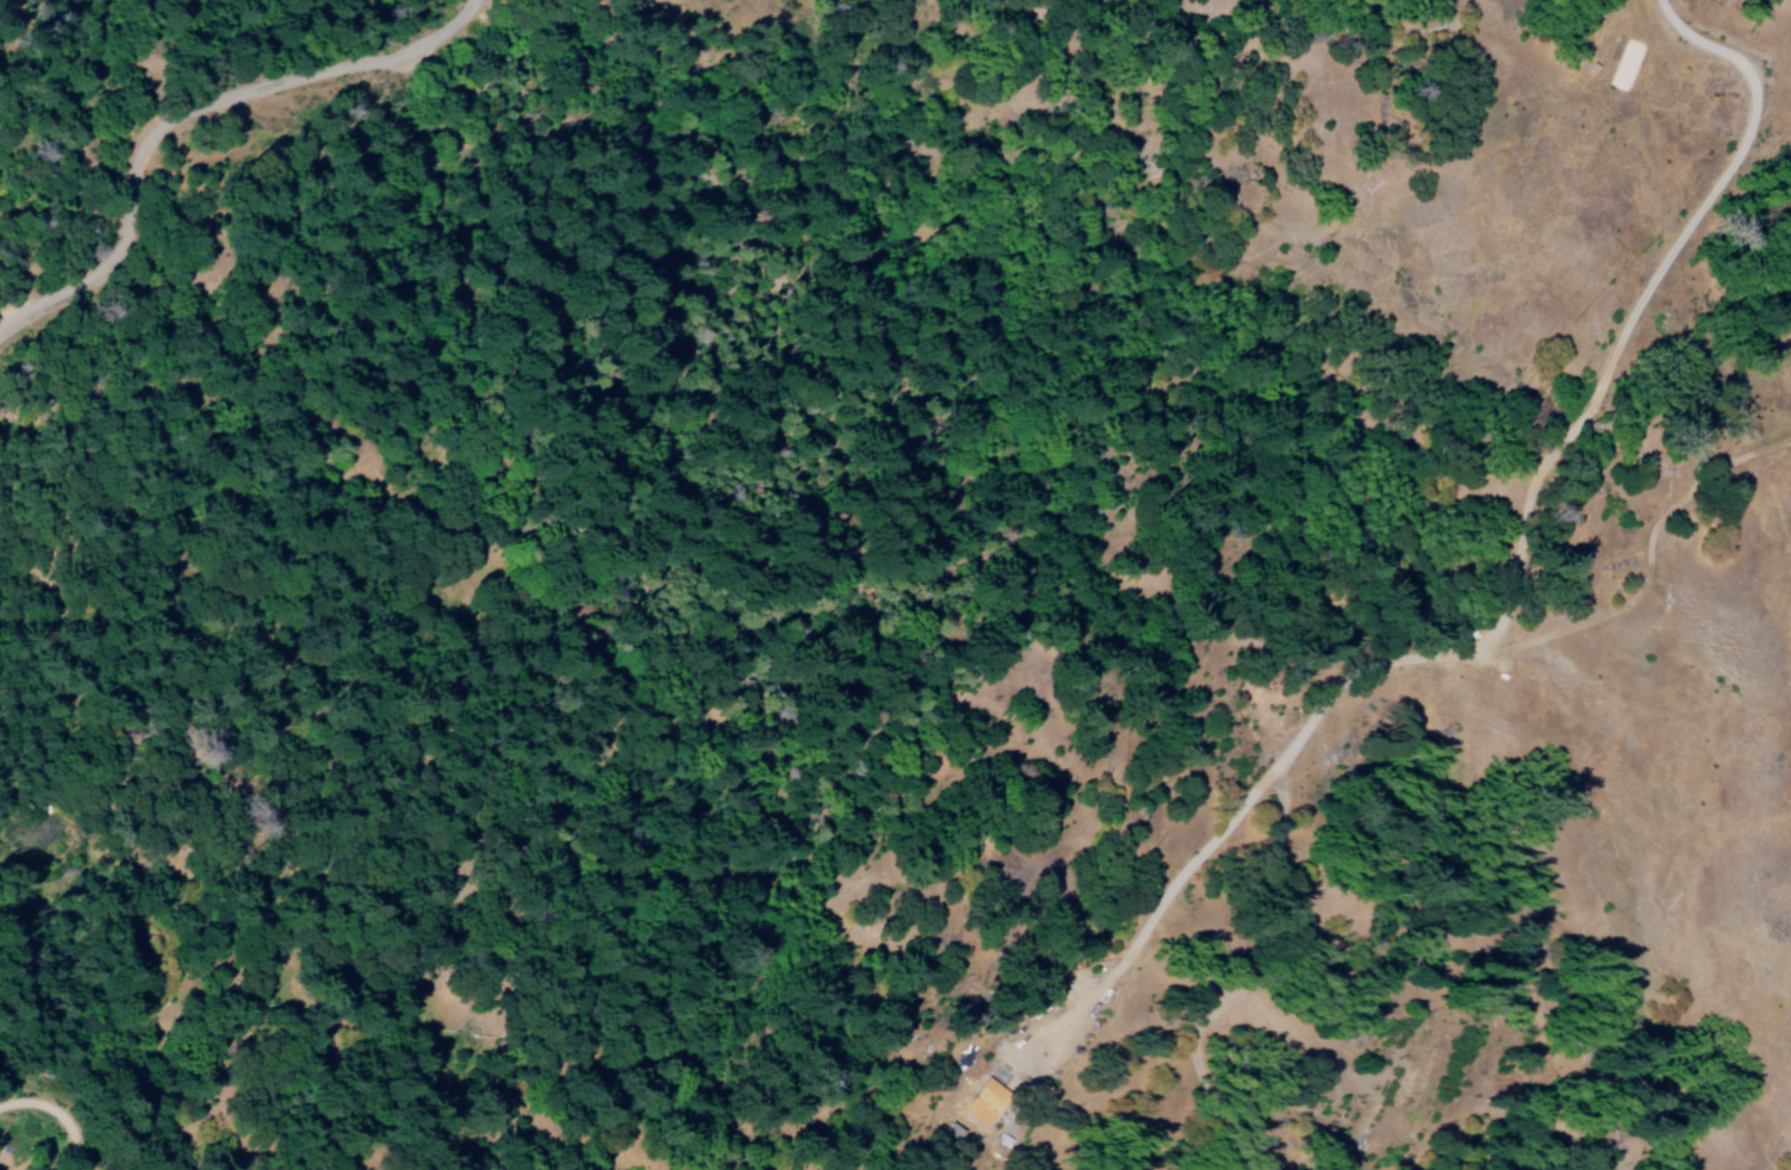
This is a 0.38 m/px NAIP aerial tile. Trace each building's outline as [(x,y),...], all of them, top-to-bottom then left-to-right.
[(1001,1102),(1013,1088),(997,1074),(969,1106),(992,1127),(1009,1108),(1001,1102)]
